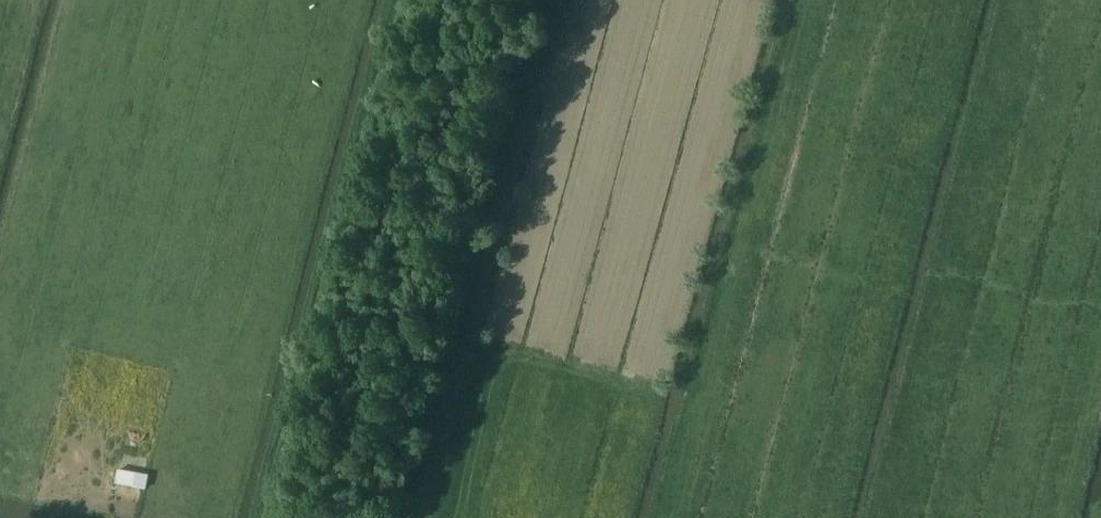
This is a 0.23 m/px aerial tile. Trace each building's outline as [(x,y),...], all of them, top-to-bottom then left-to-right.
[(128,458),(127,471),(145,473),(146,459),(128,458)] [(116,471),(114,484),(144,489),(147,476),(144,476),(118,471),(116,471)]
